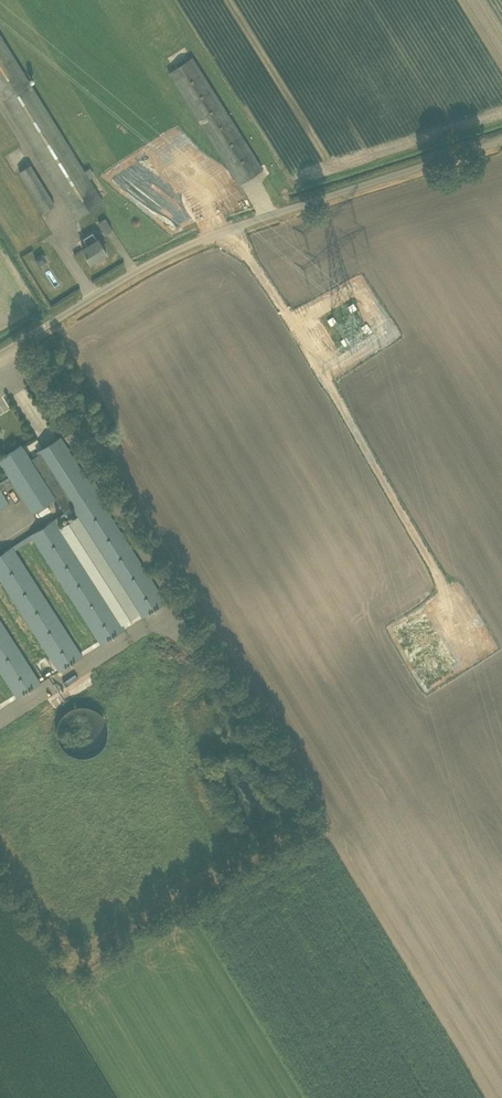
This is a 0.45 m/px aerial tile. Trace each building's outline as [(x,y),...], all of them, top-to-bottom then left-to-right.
[(263,169),(192,57),(169,72),(239,184),(263,169)] [(55,205),(49,195),(29,164),(19,171),(44,211),(55,205)] [(99,222),(100,224),(106,233),(112,229),(105,218),(99,222)] [(88,244),(82,248),(91,262),(107,253),(98,238),(97,239),(92,232),(83,237),(88,244)] [(44,252),(35,255),(37,263),(46,261),(44,252)] [(14,482),(33,511),(56,496),(64,510),(0,552),(0,578),(60,671),(82,656),(14,550),(32,538),(101,644),(125,628),(57,523),(74,511),(143,617),(167,602),(98,496),(103,493),(94,479),(90,482),(61,438),(38,453),(39,455),(32,459),(22,444),(0,458),(0,461),(9,476),(0,481),(0,508),(9,502),(1,489),(14,482)] [(139,614),(122,623),(124,627),(141,618),(139,614)] [(17,698),(40,683),(0,620),(0,671),(17,698)] [(69,701),(57,729),(65,732),(62,737),(90,749),(104,717),(69,701)]
